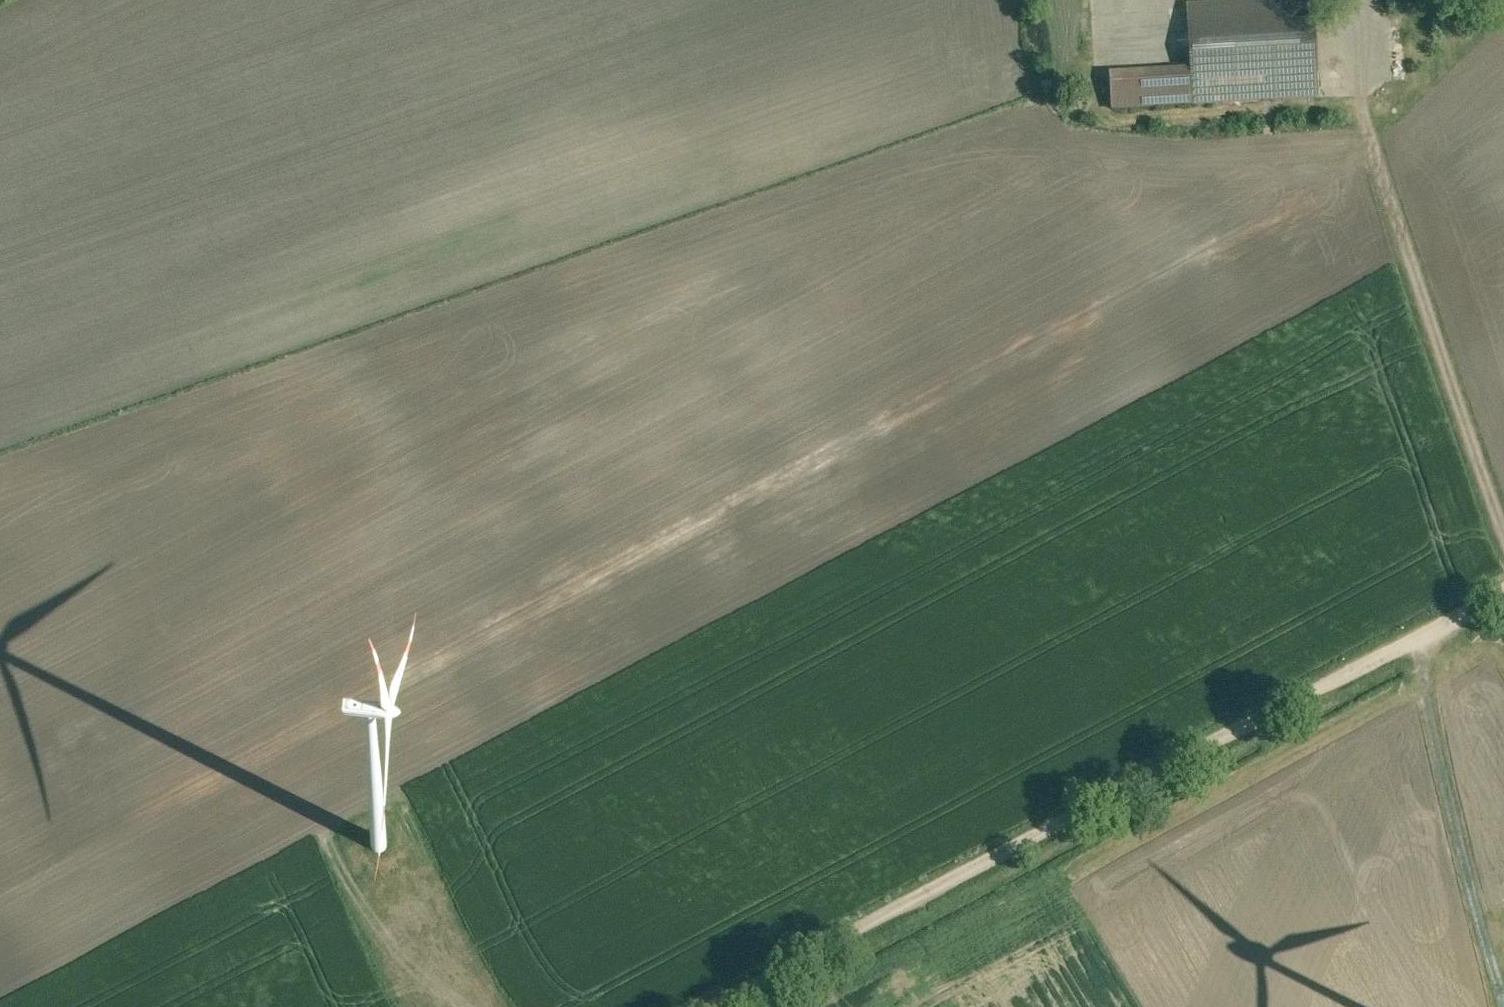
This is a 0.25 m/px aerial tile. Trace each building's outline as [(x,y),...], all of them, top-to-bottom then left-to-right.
[(1285,2),(1286,10),(1287,13),(1288,15),(1290,18),(1292,19),(1294,21),(1298,23),(1304,24),(1309,23),(1312,21),(1315,20),(1318,17),(1320,15),(1321,12),(1322,10),(1322,8),(1323,4),(1322,0),(1286,0),(1285,2)] [(1285,2),(1187,7),(1193,106),(1318,98),(1314,23),(1304,24),(1287,25),(1286,10),(1285,8),(1285,5),(1285,2)]
